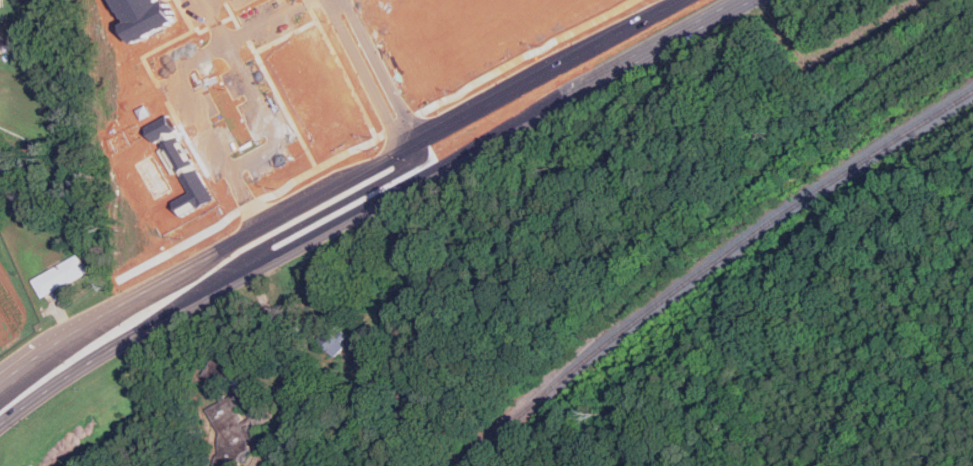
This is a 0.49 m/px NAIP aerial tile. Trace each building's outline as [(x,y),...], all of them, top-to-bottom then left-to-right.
[(31,278),(41,297),(88,274),(78,255),(31,278)] [(317,339),(333,358),(346,347),(331,328),(317,339)] [(207,409),(213,421),(216,427),(223,463),(223,464),(238,461),(237,453),(243,452),(251,449),(250,442),(257,439),(255,428),(262,424),(261,419),(258,413),(256,399),(254,396),(250,397),(238,403),(235,395),(226,399),(221,402),(207,409)]
